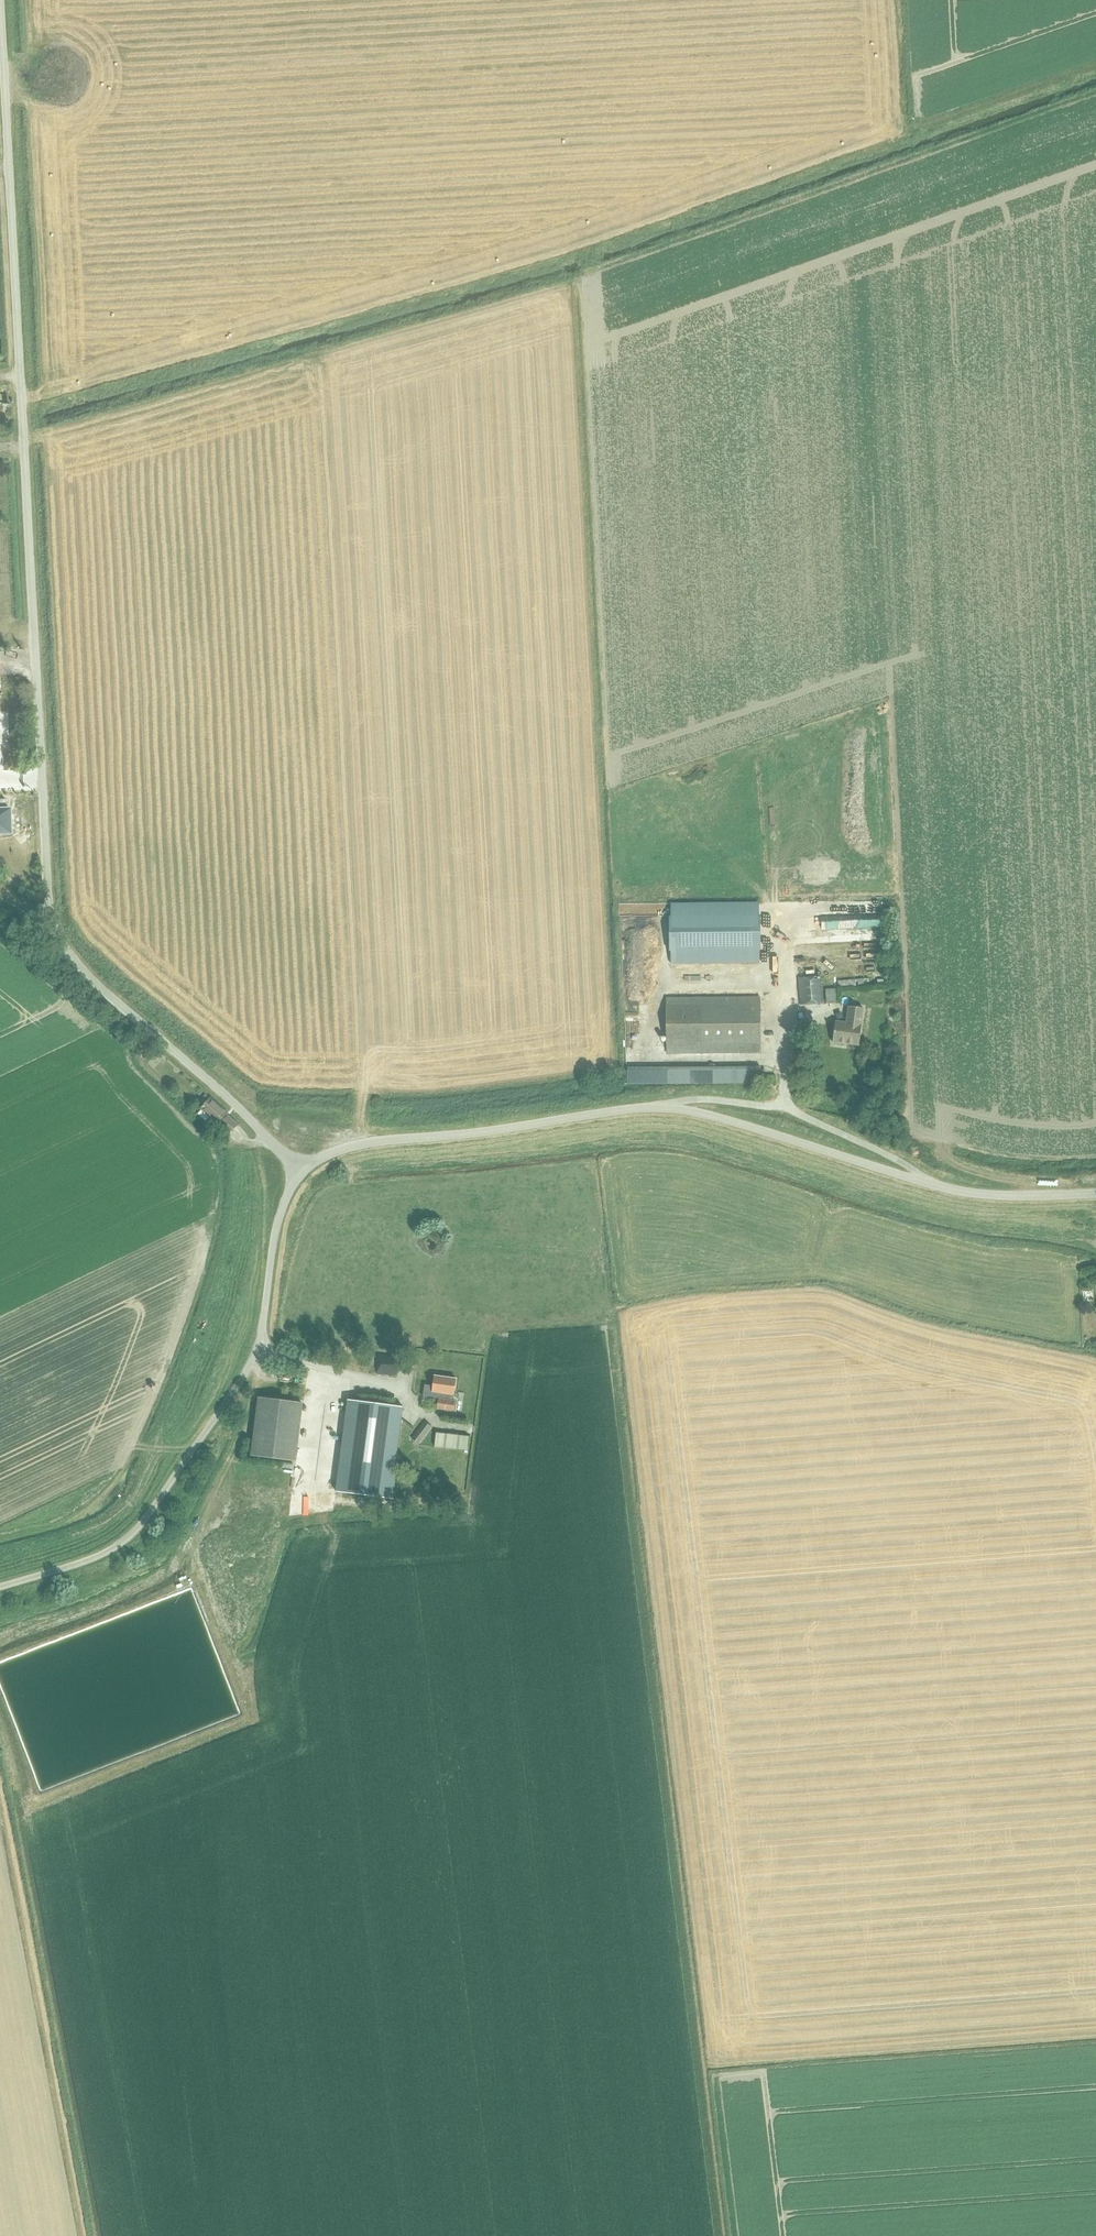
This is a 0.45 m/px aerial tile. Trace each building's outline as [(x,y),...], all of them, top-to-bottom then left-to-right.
[(11,834),(10,822),(10,809),(8,809),(6,809),(6,801),(6,799),(0,799),(0,834),(11,834)] [(819,907),(802,911),(804,920),(821,916),(819,907)] [(836,911),(837,926),(869,925),(868,910),(836,911)] [(760,951),(760,915),(671,916),(671,951),(760,951)] [(858,931),(857,939),(877,940),(877,932),(858,931)] [(820,977),(799,978),(801,1005),(822,1003),(820,977)] [(762,1005),(773,1004),(773,989),(762,989),(762,1005)] [(839,990),(826,991),(826,1003),(840,1002),(839,990)] [(760,1004),(666,1006),(666,1045),(761,1043),(760,1004)] [(859,1045),(862,1024),(861,1024),(863,1007),(848,1006),(846,1022),(835,1021),(833,1042),(859,1045)] [(627,1072),(627,1085),(761,1083),(760,1069),(627,1072)] [(206,1103),(201,1109),(219,1123),(228,1132),(231,1129),(233,1131),(239,1124),(227,1114),(210,1099),(206,1095),(202,1100),(206,1103)] [(380,1354),(378,1374),(397,1375),(399,1356),(380,1354)] [(425,1385),(423,1397),(439,1399),(438,1409),(454,1411),(455,1401),(454,1400),(457,1379),(435,1376),(433,1386),(425,1385)] [(253,1454),(297,1460),(304,1404),(260,1399),(253,1454)] [(404,1407),(370,1402),(348,1399),(347,1411),(343,1439),(337,1489),(336,1492),(372,1496),(391,1499),(392,1499),(395,1472),(401,1428),(404,1407)] [(425,1422),(412,1439),(419,1444),(432,1427),(425,1422)] [(472,1435),(438,1432),(437,1447),(470,1450),(472,1435)]
